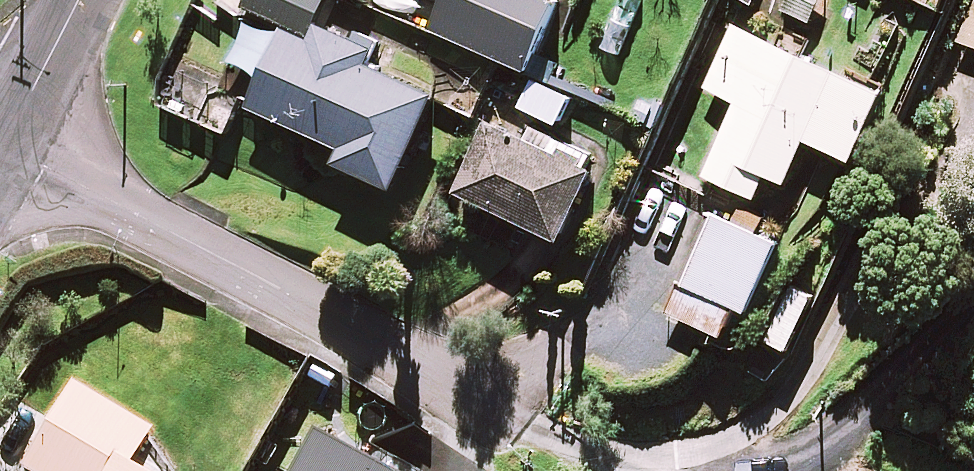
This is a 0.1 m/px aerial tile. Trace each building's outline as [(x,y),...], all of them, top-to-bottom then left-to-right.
[(249,11),(257,15),(250,31),(235,65),(269,80),(255,111),(348,152),(342,168),(402,194),(443,101),(370,69),(376,55),(318,29),(331,0),(254,0),(249,11)] [(549,0),(451,0),(436,33),(533,76),(563,6),(549,0)] [(946,27),(914,13),(896,55),(927,69),(946,27)] [(891,98),(734,30),(708,91),(744,107),(712,181),(762,202),(772,179),(792,187),(810,144),(861,166),(891,98)] [(558,144),(576,107),(550,95),(540,116),(504,99),(459,196),(569,247),(607,167),(558,144)] [(783,247),(718,219),(675,317),(727,340),(740,311),(752,317),(783,247)] [(796,355),(817,297),(790,287),(768,346),(796,355)] [(79,393),(33,470),(138,470),(157,438),(79,393)] [(314,436),(297,470),(379,470),(314,436)]
